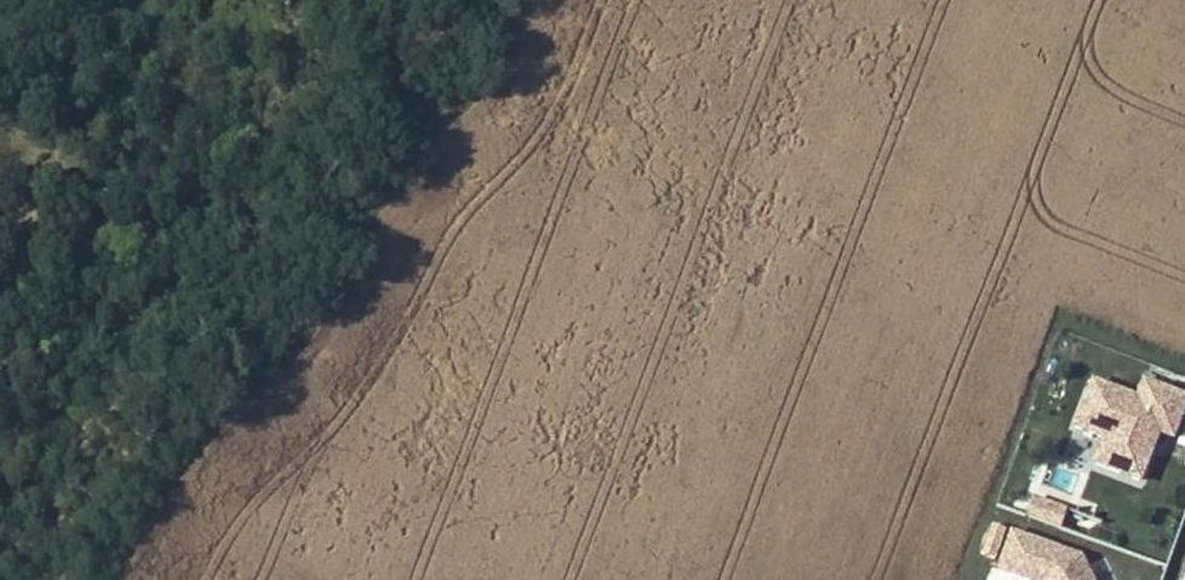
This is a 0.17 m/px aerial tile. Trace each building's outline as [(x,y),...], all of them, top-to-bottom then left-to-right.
[(11,1),(10,0),(0,0),(0,16),(11,1)] [(126,204),(124,190),(102,192),(103,205),(126,204)] [(103,205),(102,192),(87,193),(89,207),(103,205)] [(1168,397),(1165,406),(1184,414),(1184,403),(1168,397)] [(1025,517),(1059,525),(1065,504),(1030,496),(1025,517)] [(1109,557),(1005,528),(994,571),(1025,579),(1102,579),(1109,557)]
